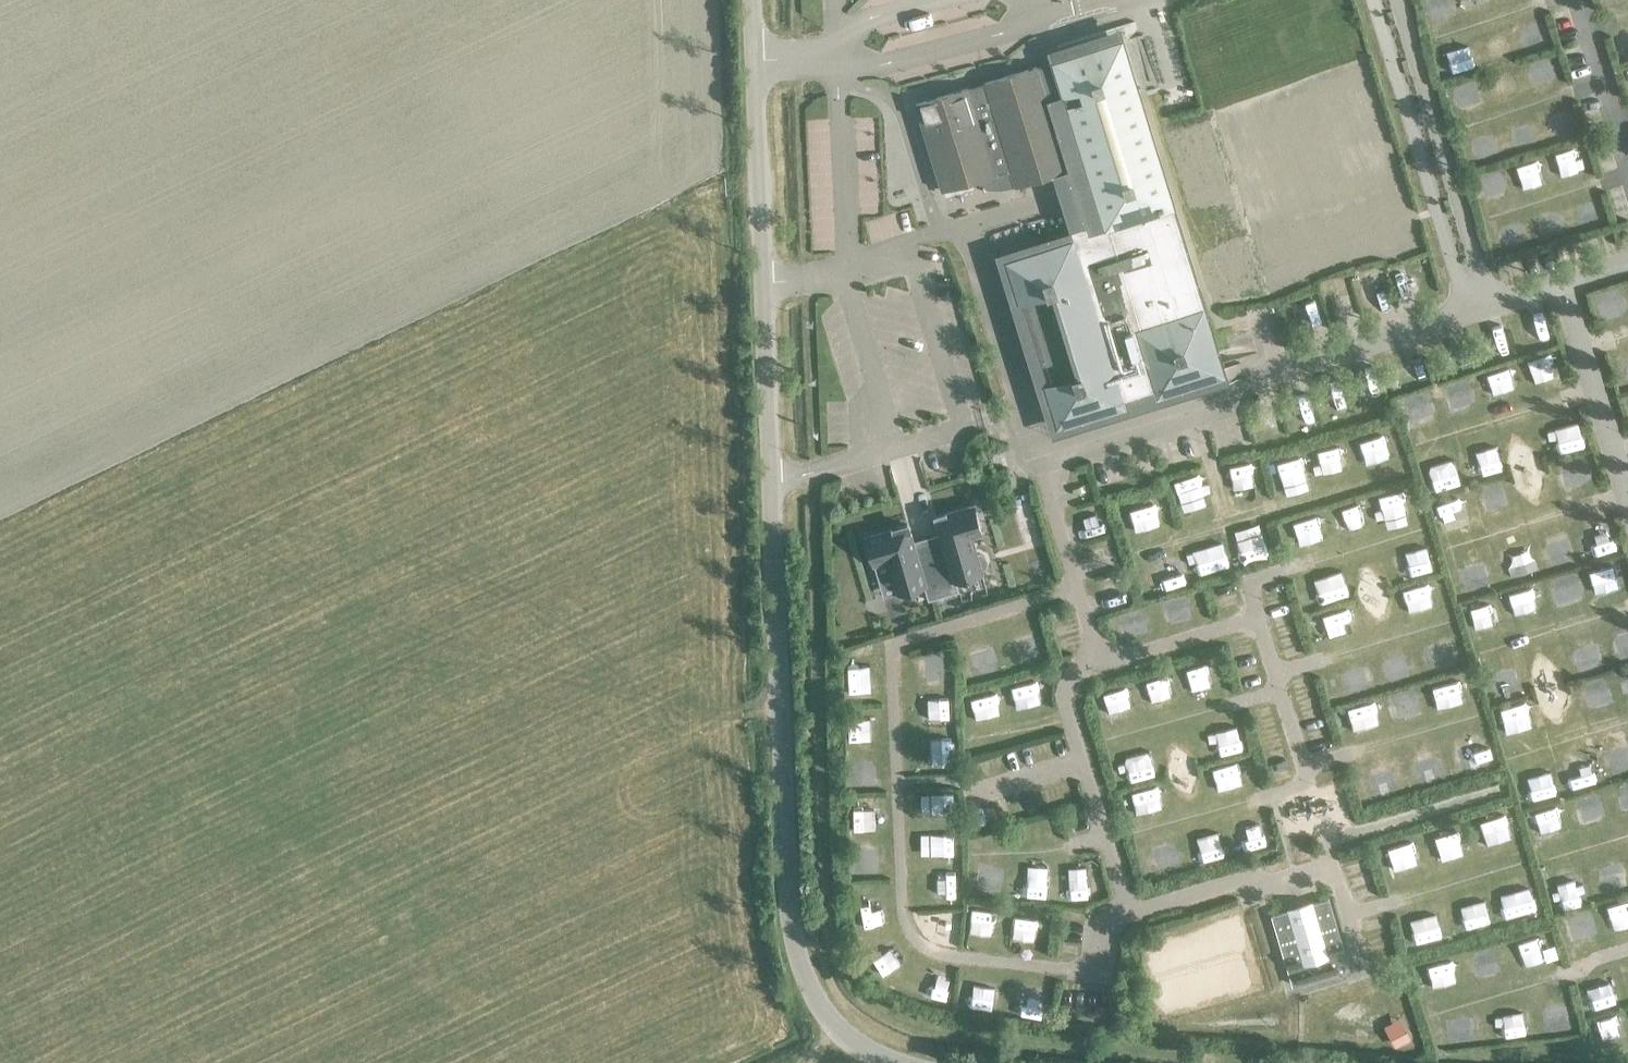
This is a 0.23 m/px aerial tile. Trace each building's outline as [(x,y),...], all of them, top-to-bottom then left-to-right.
[(1037,66),(916,103),(942,190),(975,180),(983,186),(984,189),(985,188),(984,185),(988,176),(1011,169),(1016,185),(1063,171),(1068,169),(1072,184),(1072,185),(1070,194),(1070,195),(1074,208),(1084,217),(1088,233),(1090,240),(1084,242),(1065,248),(1048,244),(1047,244),(1047,245),(1030,250),(1017,264),(1013,283),(1018,300),(1017,300),(1018,302),(1031,313),(1047,366),(1043,383),(1043,384),(1044,384),(1049,401),(1063,414),(1082,418),(1099,413),(1099,414),(1101,413),(1111,401),(1165,384),(1182,388),(1183,388),(1183,387),(1200,382),(1211,370),(1212,370),(1223,366),(1215,339),(1174,207),(1170,194),(1122,39),(1037,66)] [(929,545),(944,595),(959,590),(956,580),(982,572),(981,568),(984,566),(986,562),(986,558),(984,555),(980,553),(976,553),(971,535),(982,531),(974,504),(936,515),(943,541),(929,545)] [(944,595),(929,545),(915,549),(908,524),(865,536),(873,563),(888,559),(898,592),(924,584),(928,599),(944,595)] [(1289,910),(1272,915),(1293,985),(1345,969),(1340,952),(1335,954),(1333,947),(1342,945),(1328,898),(1312,903),(1313,906),(1289,913),(1289,910)]
